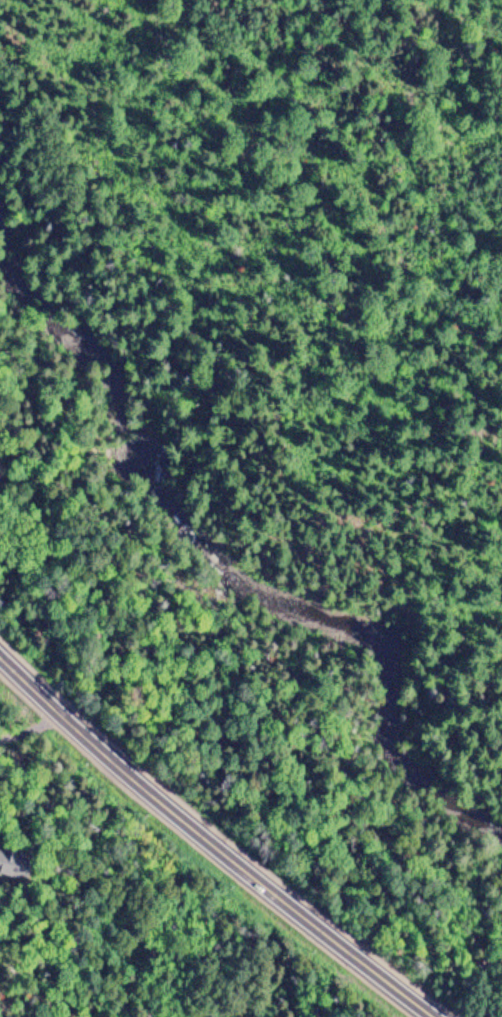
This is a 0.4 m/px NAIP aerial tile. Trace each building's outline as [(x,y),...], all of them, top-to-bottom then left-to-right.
[(0,858),(0,873),(16,879),(21,866),(0,858)]
